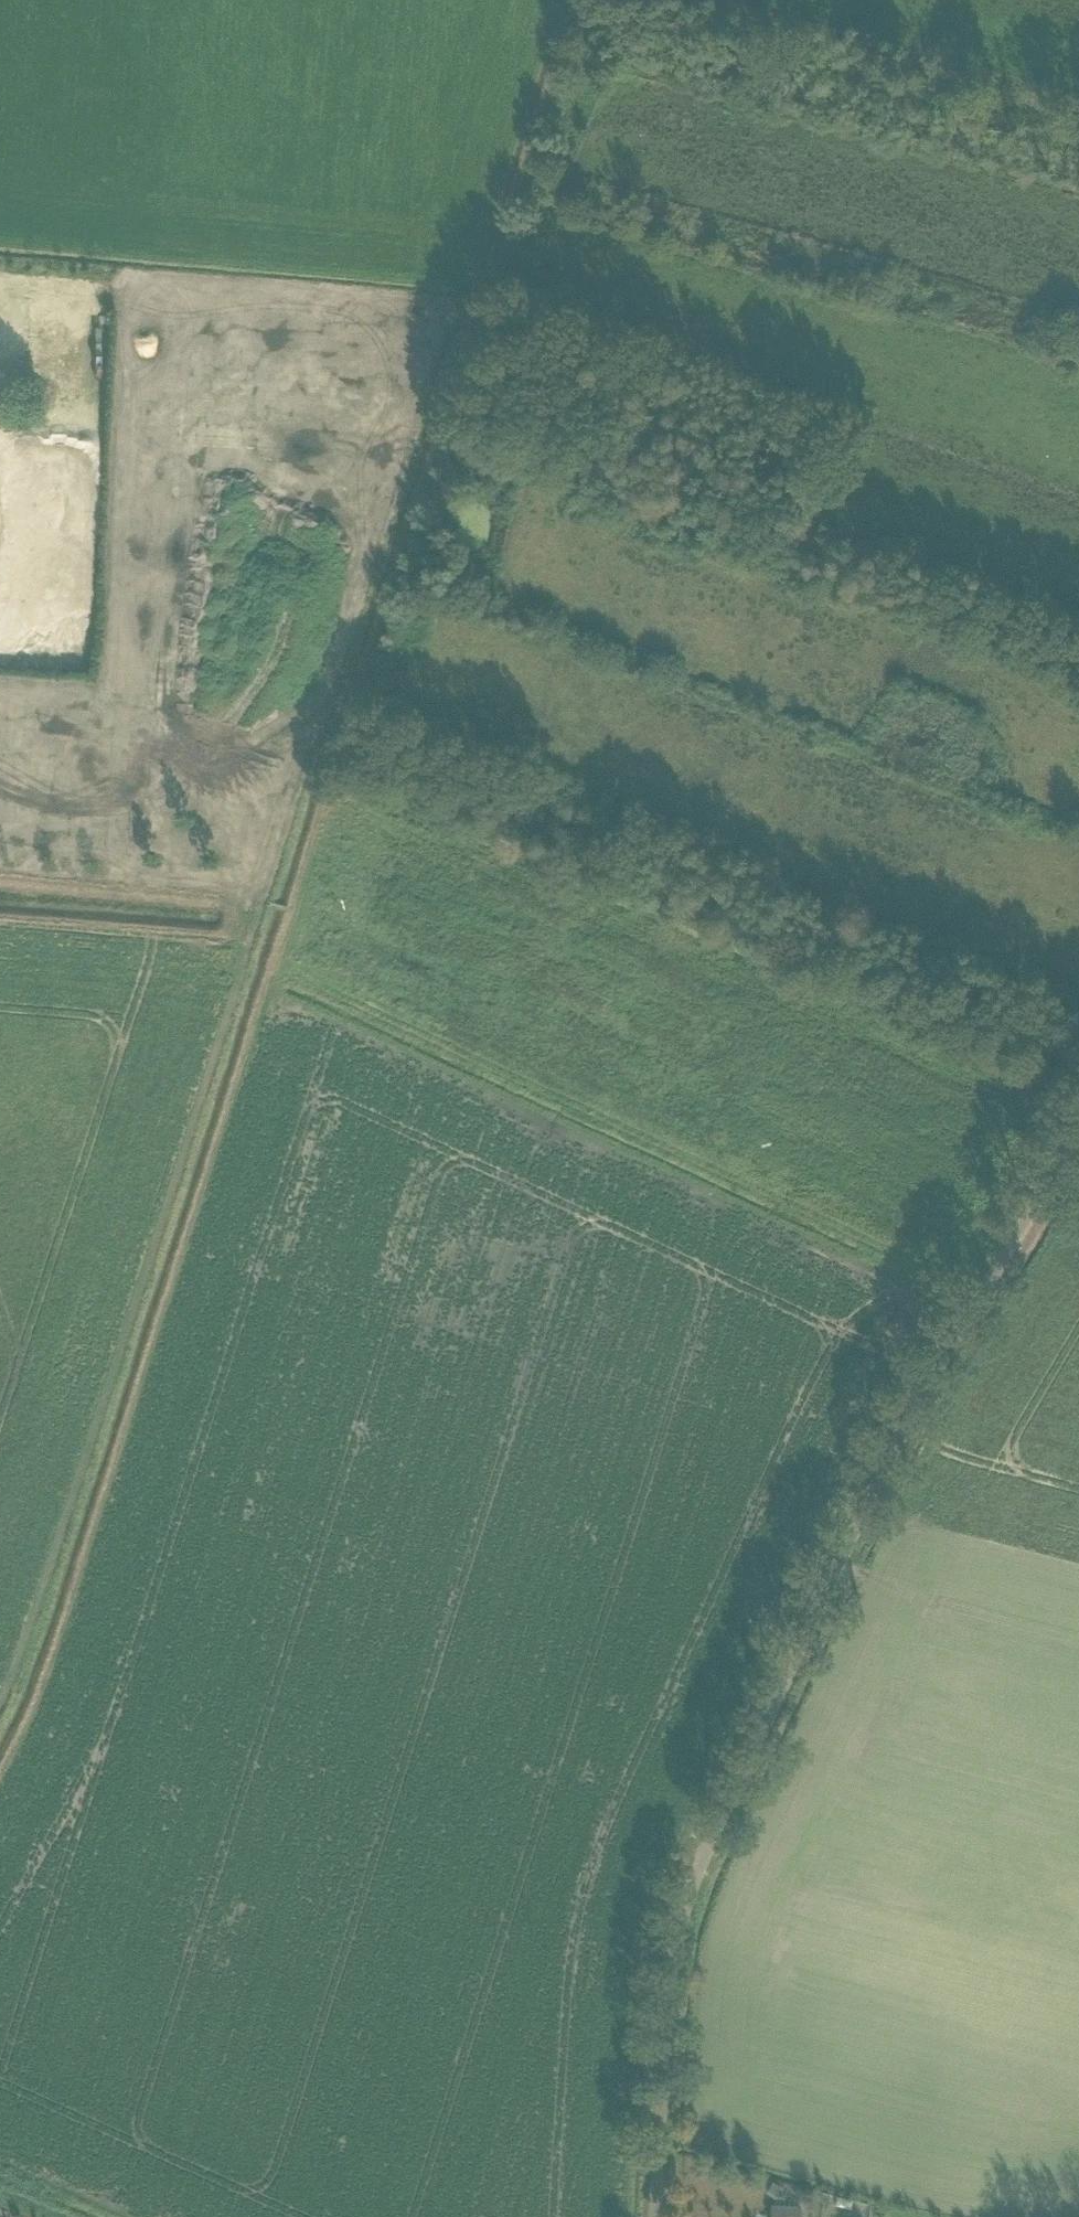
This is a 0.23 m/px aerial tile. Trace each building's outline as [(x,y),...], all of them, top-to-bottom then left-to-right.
[(799,2207),(770,2206),(769,2216),(799,2216),(799,2207)]
